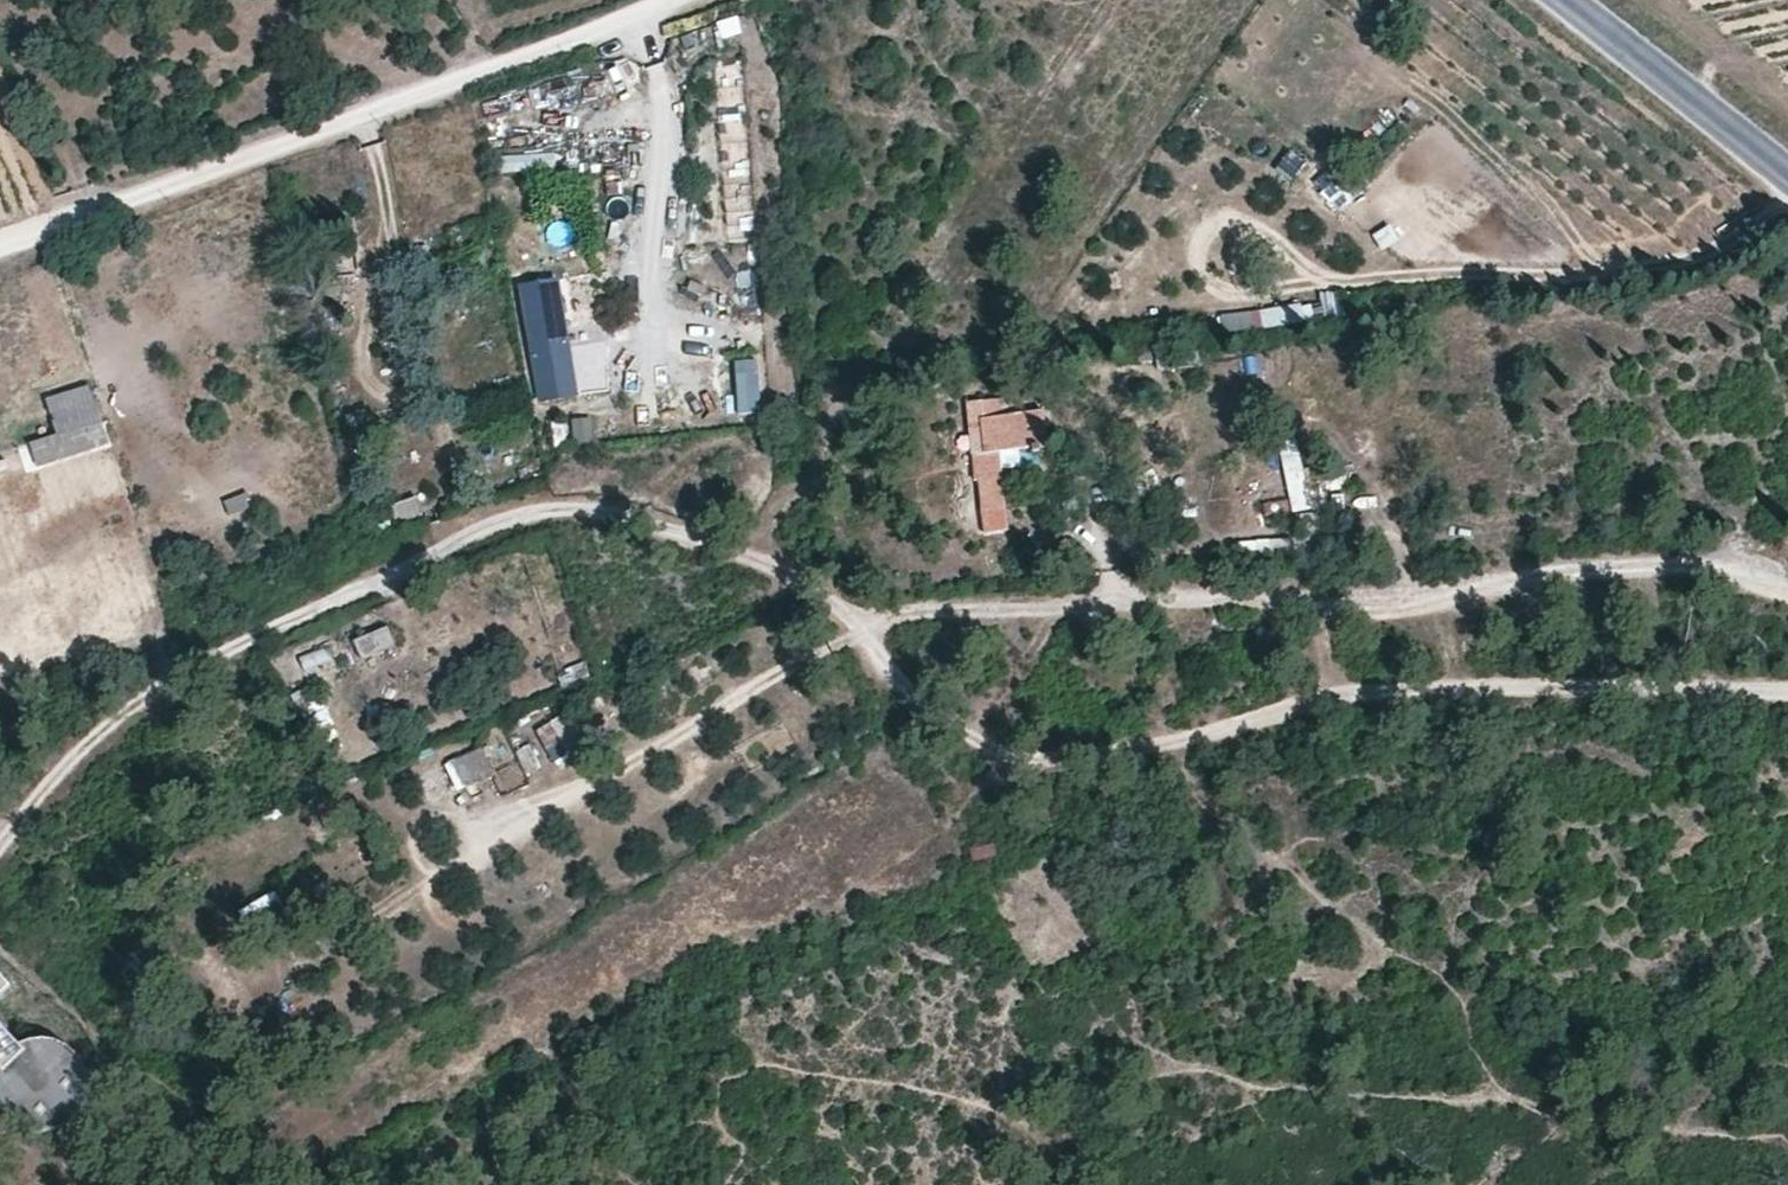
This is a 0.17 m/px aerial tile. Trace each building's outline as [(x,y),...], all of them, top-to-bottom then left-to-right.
[(736,16),(713,20),(717,38),(739,34),(736,16)] [(715,62),(725,234),(750,232),(744,109),(742,109),(740,60),(715,62)] [(569,134),(633,90),(618,69),(554,112),(569,134)] [(555,170),(555,153),(496,152),(496,169),(555,170)] [(1275,171),(1293,181),(1303,161),(1285,152),(1275,171)] [(1341,210),(1352,193),(1329,179),(1318,196),(1341,210)] [(527,302),(547,403),(582,396),(577,371),(563,374),(560,360),(574,357),(577,357),(562,282),(547,285),(549,298),(527,302)] [(1225,336),(1286,321),(1282,302),(1220,317),(1225,336)] [(574,357),(560,360),(563,374),(577,371),(574,357)] [(732,360),(735,414),(757,413),(753,358),(732,360)] [(29,437),(37,464),(108,442),(89,380),(45,394),(56,429),(29,437)] [(1001,396),(976,398),(979,455),(972,455),(987,522),(1011,518),(1002,452),(1049,447),(1044,410),(1002,412),(1001,396)] [(597,417),(578,421),(583,444),(602,440),(597,417)] [(1302,509),(1297,439),(1280,440),(1285,510),(1302,509)] [(224,498),(228,514),(250,508),(245,492),(224,498)] [(419,495),(397,502),(402,521),(425,512),(419,495)] [(355,632),(360,656),(395,648),(390,625),(355,632)] [(327,646),(302,657),(308,669),(333,659),(327,646)] [(306,686),(290,696),(307,720),(322,710),(306,686)] [(416,772),(430,801),(492,772),(478,743),(416,772)] [(277,890),(238,911),(251,933),(289,913),(277,890)] [(8,987),(0,978),(0,994),(8,987)] [(0,1116),(14,1130),(31,1135),(49,1135),(66,1129),(80,1115),(85,1091),(84,1069),(81,1060),(66,1044),(50,1036),(21,1039),(17,1043),(0,1024),(0,1116)]
